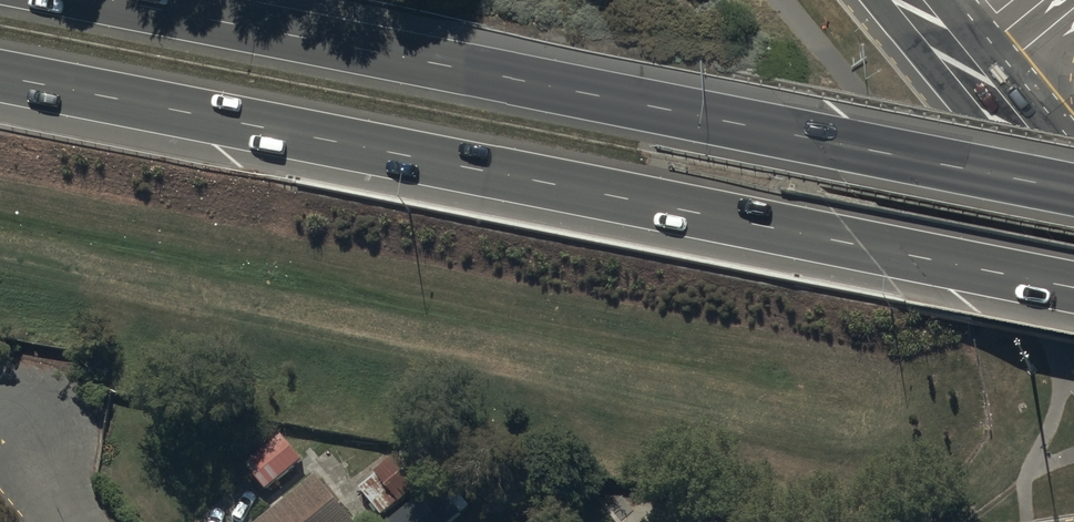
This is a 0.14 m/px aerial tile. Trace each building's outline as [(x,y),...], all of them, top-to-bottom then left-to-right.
[(281,438),(245,468),(267,495),(303,465),(281,438)] [(403,457),(359,493),(382,520),(399,507),(401,510),(428,487),(403,457)] [(271,521),(350,521),(319,483),(271,521)] [(393,521),(442,521),(422,498),(393,521)] [(679,506),(660,521),(693,521),(679,506)]
